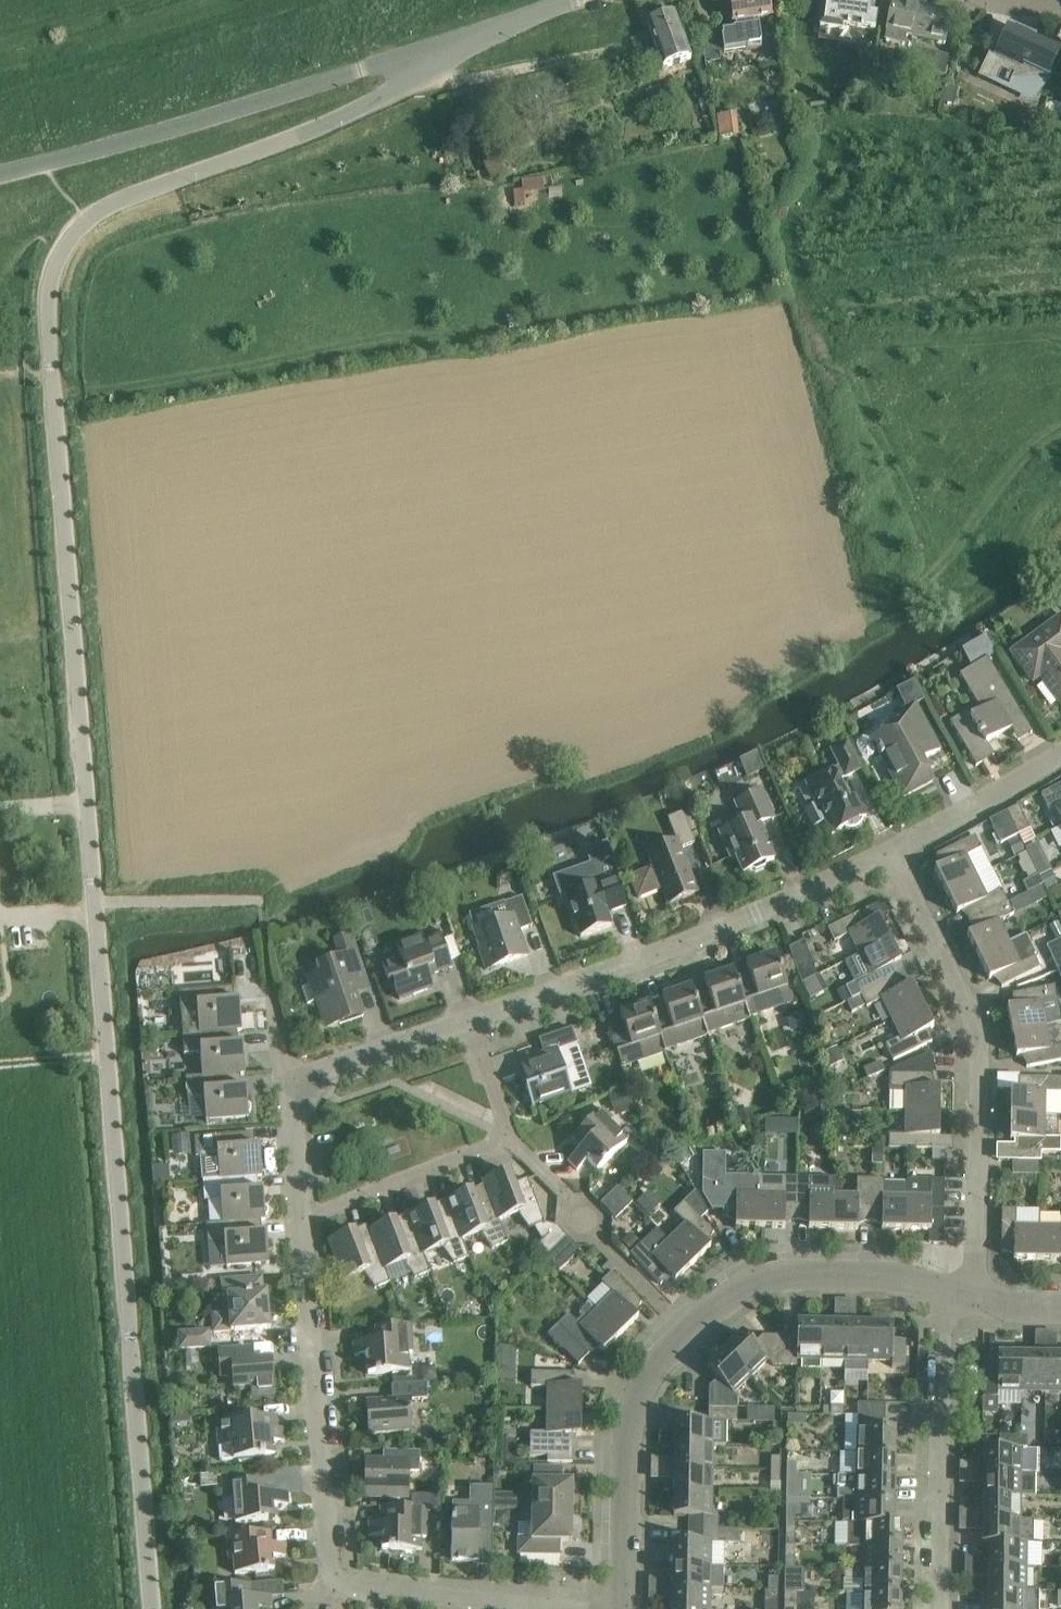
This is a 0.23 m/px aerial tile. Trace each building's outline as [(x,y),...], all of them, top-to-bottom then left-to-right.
[(733,25),(735,24),(736,30),(721,32),(723,46),(724,46),(725,52),(744,50),(745,50),(762,48),(761,44),(760,44),(758,28),(755,28),(755,27),(754,27),(753,22),(772,19),(769,0),(729,0),(733,25)] [(819,29),(848,33),(849,28),(875,31),(877,16),(872,16),(875,0),(823,0),(819,29)] [(951,12),(892,0),(886,32),(887,33),(885,41),(904,45),(906,36),(945,44),(951,12)] [(683,41),(674,12),(647,21),(656,51),(657,51),(663,69),(691,60),(684,40),(683,41)] [(1043,77),(1048,79),(1060,50),(1008,27),(995,56),(996,56),(993,63),(1010,70),(1003,85),(1034,98),(1043,77)] [(945,77),(949,55),(934,53),(931,74),(945,77)] [(947,86),(944,100),(954,103),(957,88),(947,86)] [(730,114),(717,116),(720,135),(733,133),(730,114)] [(523,181),(525,188),(515,190),(518,205),(534,201),(531,191),(548,188),(545,176),(523,181)] [(1039,676),(1060,704),(1060,615),(1011,652),(1032,681),(1039,676)] [(985,635),(974,642),(984,660),(987,658),(995,653),(985,635)] [(978,705),(950,722),(972,759),(990,748),(986,743),(1012,728),(1010,725),(1023,717),(987,658),(984,660),(959,674),(978,705)] [(858,740),(855,746),(862,758),(867,758),(872,755),(874,750),(876,749),(903,797),(934,780),(922,760),(940,750),(917,706),(915,703),(906,708),(896,714),(900,721),(870,737),(871,740),(870,741),(869,739),(864,737),(858,740)] [(832,833),(845,826),(847,827),(848,828),(850,829),(852,829),(854,829),(855,828),(857,828),(858,827),(860,825),(861,824),(862,823),(862,821),(863,819),(863,817),(866,815),(856,796),(848,800),(838,780),(845,776),(845,777),(861,769),(847,742),(831,750),(839,766),(806,783),(816,803),(806,809),(814,826),(825,820),(832,833)] [(757,753),(740,761),(748,778),(765,770),(757,753)] [(1041,794),(1049,809),(1055,807),(1060,819),(1060,784),(1041,794)] [(743,873),(751,870),(755,871),(765,867),(766,863),(774,860),(759,825),(773,819),(761,790),(735,802),(743,821),(719,831),(731,857),(736,855),(743,873)] [(1006,811),(1007,811),(1018,834),(1030,828),(1018,805),(1006,811)] [(705,818),(715,827),(725,815),(715,806),(705,818)] [(1018,834),(1007,811),(989,820),(1001,843),(1018,834)] [(661,886),(668,904),(698,892),(680,848),(694,842),(682,812),(667,818),(676,840),(647,852),(654,870),(651,871),(650,869),(630,877),(638,898),(659,890),(658,887),(661,886)] [(935,869),(946,892),(976,876),(966,856),(981,848),(975,835),(936,854),(942,866),(935,869)] [(1018,837),(1008,842),(1015,856),(1025,851),(1018,837)] [(587,865),(554,877),(561,896),(566,895),(581,937),(611,926),(605,909),(611,908),(612,910),(626,905),(617,880),(617,879),(615,880),(614,875),(618,873),(612,856),(590,864),(587,865)] [(1047,861),(1035,867),(1040,876),(1052,870),(1047,861)] [(1052,872),(1041,878),(1046,889),(1058,883),(1052,872)] [(1043,884),(1040,877),(1038,874),(1022,882),(1027,892),(1043,884)] [(969,921),(1007,902),(1001,889),(986,897),(976,876),(946,892),(957,914),(964,910),(969,921)] [(1041,886),(1028,892),(1034,904),(1047,898),(1041,886)] [(522,896),(503,903),(508,917),(474,929),(481,949),(478,950),(485,970),(527,955),(519,930),(532,926),(522,896)] [(1014,914),(1007,902),(969,921),(974,931),(967,935),(978,957),(1009,942),(998,922),(1014,914)] [(849,934),(860,954),(890,939),(879,917),(872,920),(866,909),(828,928),(834,941),(849,934)] [(1049,926),(1056,940),(1060,937),(1060,929),(1058,922),(1049,926)] [(309,984),(302,987),(308,1003),(318,1000),(326,1025),(360,1013),(355,997),(368,992),(364,980),(353,949),(348,934),(335,938),(340,953),(340,955),(316,964),(319,972),(306,977),(309,984)] [(433,987),(428,973),(434,971),(435,973),(452,967),(441,934),(425,940),(423,935),(396,944),(400,956),(382,963),(388,982),(392,981),(399,999),(433,987)] [(1024,934),(1009,942),(978,957),(989,979),(996,976),(1002,987),(1040,968),(1024,934)] [(890,939),(860,954),(846,961),(856,982),(846,986),(852,998),(899,975),(894,965),(901,961),(890,939)] [(788,948),(801,983),(816,976),(817,975),(804,940),(788,948)] [(1052,957),(1058,971),(1060,969),(1060,952),(1052,957)] [(749,972),(736,977),(735,977),(749,1017),(750,1016),(792,1002),(776,953),(746,963),(749,972)] [(750,1018),(750,1016),(749,1017),(735,977),(736,977),(734,970),(730,971),(729,968),(726,968),(720,970),(717,972),(718,975),(704,980),(707,989),(694,993),(693,994),(707,1033),(750,1018)] [(899,975),(852,998),(847,1001),(852,1012),(866,1005),(867,1007),(882,999),(892,1020),(922,1004),(911,982),(904,986),(899,975)] [(824,992),(816,976),(801,983),(809,999),(824,992)] [(182,1034),(242,1030),(239,1000),(235,1001),(234,986),(179,990),(181,1011),(184,1010),(186,1034),(182,1034)] [(665,1050),(708,1035),(707,1033),(693,994),(694,993),(691,986),(662,996),(665,1005),(652,1010),(651,1010),(665,1050)] [(1012,1032),(1045,1025),(1060,1022),(1060,1018),(1055,986),(1013,994),(1015,1006),(1007,1007),(1012,1032)] [(666,1051),(665,1050),(651,1010),(652,1010),(649,1003),(620,1013),(623,1022),(608,1027),(622,1067),(666,1051)] [(900,1036),(885,1043),(893,1061),(932,1042),(926,1030),(933,1027),(929,1018),(932,1016),(931,1013),(928,1008),(926,1006),(924,1007),(922,1004),(892,1020),(900,1036)] [(1045,1025),(1012,1032),(1016,1056),(1024,1055),(1027,1067),(1060,1060),(1060,1045),(1049,1048),(1045,1025)] [(544,1053),(521,1061),(530,1086),(526,1087),(533,1107),(573,1093),(584,1089),(589,1088),(574,1044),(577,1043),(572,1027),(539,1039),(544,1053)] [(242,1030),(182,1034),(184,1054),(200,1053),(202,1076),(186,1077),(186,1078),(245,1073),(243,1043),(238,1044),(237,1031),(242,1030)] [(836,1047),(825,1053),(829,1060),(840,1055),(836,1047)] [(889,1092),(889,1110),(906,1111),(940,1111),(940,1109),(943,1109),(944,1106),(944,1099),(943,1096),(940,1096),(940,1087),(932,1086),(932,1074),(932,1056),(932,1053),(896,1067),(896,1073),(889,1073),(889,1088),(889,1092)] [(881,1061),(864,1068),(868,1077),(885,1071),(881,1061)] [(245,1073),(186,1078),(187,1097),(204,1096),(206,1121),(249,1117),(248,1113),(251,1110),(251,1105),(248,1103),(246,1087),(242,1087),(241,1074),(245,1074),(245,1073)] [(1010,1114),(1044,1115),(1045,1092),(1060,1092),(1060,1078),(1019,1077),(1019,1090),(1011,1090),(1010,1114)] [(628,1089),(608,1095),(611,1103),(617,1109),(632,1104),(628,1089)] [(821,1098),(820,1118),(832,1118),(832,1110),(834,1110),(834,1099),(821,1098)] [(752,1107),(738,1112),(742,1125),(756,1120),(752,1107)] [(613,1119),(602,1108),(572,1137),(582,1147),(568,1160),(577,1170),(587,1160),(597,1170),(627,1142),(609,1123),(613,1119)] [(855,1110),(843,1110),(843,1121),(855,1122),(855,1110)] [(940,1111),(906,1111),(905,1133),(889,1133),(888,1148),(931,1149),(931,1136),(939,1136),(940,1111)] [(1039,1161),(1041,1161),(1041,1152),(1060,1152),(1060,1146),(1060,1138),(1044,1137),(1044,1115),(1010,1114),(1010,1139),(1018,1139),(1018,1161),(1039,1161)] [(795,1133),(795,1115),(778,1115),(778,1133),(795,1133)] [(257,1177),(262,1176),(260,1146),(255,1146),(254,1132),(194,1137),(196,1157),(201,1156),(203,1180),(257,1176),(257,1177)] [(189,1135),(173,1136),(175,1154),(190,1152),(189,1135)] [(872,1149),(872,1164),(883,1164),(883,1149),(872,1149)] [(933,1149),(932,1160),(945,1160),(945,1149),(933,1149)] [(858,1150),(858,1158),(868,1159),(869,1150),(858,1150)] [(703,1152),(702,1193),(712,1209),(723,1209),(723,1219),(736,1219),(735,1227),(760,1227),(761,1176),(726,1176),(726,1152),(703,1152)] [(1039,1161),(1018,1161),(1012,1161),(1012,1174),(1039,1174),(1039,1161)] [(507,1242),(499,1220),(517,1212),(529,1228),(544,1223),(527,1179),(514,1184),(509,1171),(482,1181),(484,1185),(485,1185),(507,1242)] [(257,1176),(203,1180),(204,1200),(208,1199),(210,1223),(210,1224),(261,1219),(261,1220),(266,1220),(265,1215),(268,1212),(268,1208),(264,1205),(263,1189),(258,1190),(257,1177),(257,1176)] [(761,1176),(760,1227),(785,1228),(785,1220),(797,1220),(798,1177),(761,1176)] [(833,1229),(834,1194),(834,1178),(798,1177),(797,1220),(808,1220),(808,1228),(833,1229)] [(856,1195),(834,1194),(833,1229),(858,1229),(858,1221),(870,1221),(870,1178),(857,1178),(856,1195)] [(906,1230),(907,1182),(884,1182),(884,1178),(870,1178),(870,1221),(882,1221),(881,1229),(906,1230)] [(944,1223),(944,1180),(907,1179),(907,1182),(906,1230),(931,1230),(931,1222),(944,1223)] [(461,1240),(462,1239),(480,1232),(492,1248),(507,1242),(485,1185),(484,1185),(446,1200),(461,1240)] [(616,1219),(633,1202),(617,1187),(601,1203),(616,1219)] [(685,1224),(669,1240),(693,1264),(711,1247),(705,1241),(714,1233),(701,1219),(708,1212),(696,1191),(674,1212),(685,1224)] [(423,1255),(423,1254),(442,1247),(454,1263),(469,1257),(462,1239),(461,1240),(446,1200),(408,1215),(423,1255)] [(1002,1209),(1001,1252),(1014,1252),(1014,1260),(1038,1260),(1039,1226),(1016,1226),(1016,1209),(1002,1209)] [(384,1269),(385,1269),(403,1262),(415,1278),(430,1272),(423,1254),(423,1255),(408,1215),(369,1229),(369,1230),(384,1269)] [(210,1223),(206,1223),(208,1243),(224,1242),(226,1266),(269,1263),(267,1233),(262,1233),(261,1220),(261,1219),(210,1224),(210,1223)] [(338,1266),(343,1280),(363,1272),(374,1288),(390,1282),(385,1269),(384,1269),(369,1230),(369,1229),(368,1225),(328,1240),(336,1260),(333,1261),(335,1267),(338,1266)] [(546,1255),(566,1236),(557,1226),(537,1246),(546,1255)] [(1038,1260),(1060,1260),(1060,1227),(1039,1226),(1038,1260)] [(631,1253),(631,1254),(660,1284),(669,1276),(675,1281),(693,1264),(669,1240),(657,1228),(640,1245),(631,1253)] [(630,1233),(622,1241),(631,1251),(640,1243),(630,1233)] [(580,1251),(566,1236),(546,1255),(545,1257),(559,1271),(580,1251)] [(597,1310),(621,1334),(638,1317),(633,1311),(642,1303),(612,1272),(601,1282),(613,1294),(597,1310)] [(229,1313),(212,1315),(214,1333),(270,1328),(267,1292),(263,1292),(262,1277),(220,1280),(221,1289),(228,1295),(229,1313)] [(621,1334),(597,1310),(580,1326),(569,1314),(548,1334),(562,1349),(563,1349),(578,1364),(597,1346),(603,1352),(621,1334)] [(789,1335),(789,1365),(793,1365),(796,1365),(797,1365),(797,1360),(801,1360),(801,1369),(821,1369),(821,1360),(821,1323),(797,1322),(797,1335),(789,1335)] [(821,1323),(821,1360),(845,1361),(845,1323),(821,1323)] [(845,1361),(844,1371),(868,1372),(868,1361),(869,1324),(845,1323),(845,1361)] [(411,1324),(406,1324),(375,1327),(376,1341),(353,1342),(354,1355),(366,1355),(368,1374),(409,1371),(408,1353),(413,1352),(411,1324)] [(869,1324),(868,1361),(892,1362),(892,1367),(905,1367),(905,1340),(893,1340),(893,1324),(869,1324)] [(179,1333),(180,1349),(210,1346),(209,1330),(179,1333)] [(742,1333),(725,1349),(751,1376),(768,1360),(773,1365),(789,1365),(789,1335),(763,1335),(753,1344),(742,1333)] [(251,1347),(218,1350),(220,1376),(232,1375),(233,1388),(251,1387),(252,1396),(274,1394),(271,1359),(252,1360),(251,1347)] [(498,1347),(497,1360),(514,1360),(515,1347),(498,1347)] [(725,1349),(707,1366),(718,1378),(709,1387),(708,1408),(737,1408),(738,1397),(734,1393),(751,1376),(725,1349)] [(985,1370),(985,1397),(998,1397),(998,1391),(1022,1392),(1022,1354),(998,1354),(998,1370),(985,1370)] [(1022,1354),(1022,1392),(1045,1392),(1046,1354),(1022,1354)] [(1045,1392),(1060,1392),(1060,1355),(1046,1354),(1045,1392)] [(531,1372),(531,1386),(548,1386),(547,1409),(581,1410),(582,1385),(574,1385),(574,1372),(531,1372)] [(428,1398),(426,1382),(391,1385),(393,1400),(367,1402),(369,1433),(411,1430),(410,1414),(411,1414),(410,1400),(428,1398)] [(858,1402),(858,1415),(885,1416),(885,1403),(867,1403),(858,1402)] [(775,1405),(747,1404),(747,1419),(774,1419),(775,1405)] [(831,1405),(831,1415),(844,1415),(844,1406),(831,1405)] [(675,1420),(675,1444),(712,1445),(727,1445),(727,1421),(737,1421),(737,1408),(708,1408),(708,1420),(675,1420)] [(530,1432),(530,1446),(530,1456),(547,1456),(547,1461),(572,1462),(573,1447),(573,1435),(581,1435),(581,1410),(547,1409),(547,1432),(530,1432)] [(806,1415),(788,1414),(788,1423),(806,1423),(806,1415)] [(276,1415),(217,1420),(220,1460),(238,1459),(239,1462),(252,1461),(252,1458),(275,1456),(274,1442),(285,1441),(284,1428),(277,1429),(276,1415)] [(858,1415),(857,1452),(894,1453),(895,1429),(885,1429),(885,1416),(858,1415)] [(999,1435),(999,1448),(1021,1449),(1027,1449),(1027,1436),(1021,1436),(999,1435)] [(496,1440),(496,1460),(513,1460),(514,1441),(496,1440)] [(675,1444),(675,1468),(712,1468),(712,1445),(675,1444)] [(983,1461),(983,1472),(1021,1473),(1035,1473),(1038,1473),(1038,1449),(1027,1449),(1021,1449),(999,1448),(984,1448),(983,1461)] [(857,1452),(856,1476),(894,1476),(894,1453),(857,1452)] [(408,1455),(407,1461),(367,1461),(366,1477),(371,1478),(370,1496),(403,1496),(403,1478),(408,1478),(408,1470),(419,1471),(419,1455),(408,1455)] [(771,1456),(770,1469),(780,1469),(780,1456),(771,1456)] [(787,1461),(787,1474),(796,1474),(797,1461),(787,1461)] [(523,1496),(523,1510),(571,1511),(572,1481),(561,1481),(562,1467),(533,1467),(532,1497),(523,1496)] [(675,1468),(674,1491),(712,1492),(712,1468),(675,1468)] [(770,1469),(770,1482),(780,1482),(780,1469),(770,1469)] [(222,1485),(221,1472),(201,1474),(202,1486),(222,1485)] [(983,1472),(983,1496),(1020,1496),(1035,1496),(1035,1473),(1021,1473),(983,1472)] [(787,1474),(786,1498),(801,1498),(801,1481),(796,1481),(796,1474),(787,1474)] [(838,1475),(837,1499),(843,1499),(856,1499),(894,1500),(894,1476),(856,1476),(838,1475)] [(265,1479),(227,1482),(228,1497),(233,1497),(235,1522),(275,1519),(274,1506),(288,1504),(287,1491),(266,1493),(265,1479)] [(492,1552),(493,1510),(494,1486),(469,1485),(469,1502),(452,1502),(451,1561),(478,1562),(479,1551),(492,1552)] [(674,1491),(674,1515),(690,1515),(689,1528),(717,1528),(717,1515),(711,1515),(712,1492),(674,1491)] [(983,1496),(983,1519),(1020,1519),(1020,1496),(983,1496)] [(786,1498),(786,1521),(795,1521),(795,1515),(800,1515),(801,1498),(786,1498)] [(843,1499),(843,1522),(849,1522),(856,1523),(893,1523),(894,1500),(856,1499),(843,1499)] [(426,1537),(427,1508),(381,1507),(380,1522),(369,1522),(369,1535),(382,1535),(382,1549),(421,1550),(422,1537),(426,1537)] [(523,1510),(523,1523),(518,1523),(518,1553),(532,1554),(560,1554),(561,1541),(571,1541),(571,1511),(523,1510)] [(983,1519),(982,1543),(1026,1543),(1033,1543),(1033,1520),(1020,1519),(983,1519)] [(786,1521),(785,1545),(795,1545),(802,1545),(802,1528),(795,1528),(795,1521),(786,1521)] [(849,1522),(849,1546),(864,1546),(901,1547),(902,1523),(893,1523),(856,1523),(849,1522)] [(673,1540),(673,1565),(710,1565),(723,1565),(725,1564),(725,1562),(724,1561),(724,1546),(726,1545),(726,1543),(724,1542),(740,1542),(740,1528),(717,1528),(689,1528),(689,1541),(673,1540)] [(272,1545),(271,1531),(226,1535),(228,1558),(233,1558),(234,1573),(274,1570),(273,1557),(287,1556),(286,1544),(272,1545)] [(982,1543),(989,1543),(989,1566),(1026,1567),(1026,1543),(982,1543)] [(785,1545),(785,1568),(794,1568),(795,1545),(785,1545)] [(864,1546),(863,1570),(901,1571),(901,1547),(864,1546)] [(673,1565),(672,1588),(710,1589),(723,1589),(723,1565),(710,1565),(673,1565)] [(989,1566),(988,1590),(1026,1591),(1026,1567),(989,1566)] [(803,1568),(794,1568),(785,1568),(784,1591),(803,1592),(803,1568)] [(844,1569),(844,1580),(863,1580),(863,1593),(900,1594),(901,1571),(863,1570),(844,1569)] [(769,1577),(768,1590),(778,1590),(778,1577),(769,1577)] [(210,1586),(212,1608),(260,1608),(271,1608),(270,1595),(258,1596),(257,1583),(210,1586)] [(672,1608),(710,1608),(710,1589),(672,1588),(672,1608)] [(778,1590),(768,1590),(765,1590),(765,1608),(778,1608),(778,1590)] [(988,1608),(1038,1608),(1039,1591),(1026,1591),(988,1590),(988,1608)] [(784,1608),(797,1608),(797,1604),(798,1592),(784,1591),(784,1608)] [(797,1608),(813,1608),(814,1592),(803,1592),(798,1592),(797,1604),(797,1608)] [(846,1608),(900,1608),(900,1594),(863,1593),(846,1593),(846,1608)]
